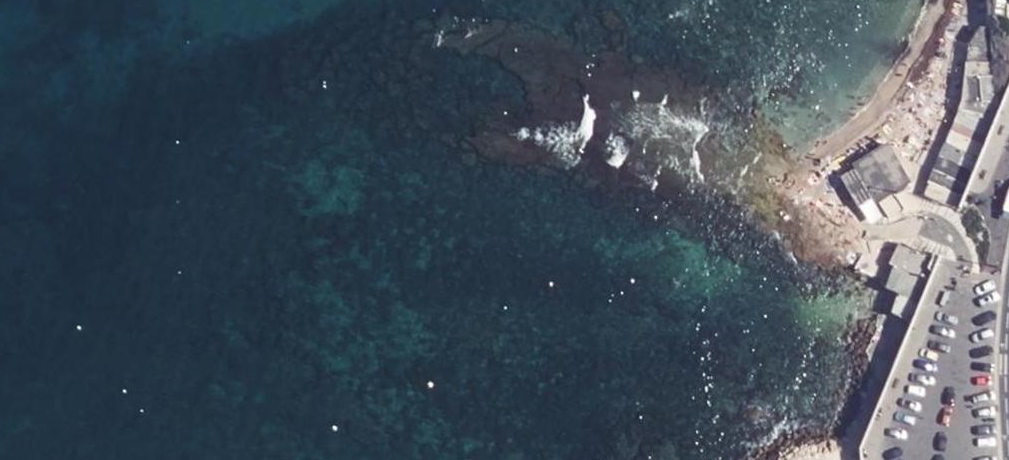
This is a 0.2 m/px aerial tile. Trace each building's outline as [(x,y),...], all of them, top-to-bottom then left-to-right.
[(966,66),(990,63),(987,29),(978,30),(967,51),(966,66)] [(964,81),(991,78),(990,63),(966,66),(964,81)] [(958,114),(995,129),(997,124),(994,103),(991,78),(964,81),(962,104),(958,114)] [(953,126),(990,140),(995,129),(958,114),(953,126)] [(948,136),(986,150),(990,140),(953,126),(948,136)] [(944,147),(981,162),(986,150),(948,136),(944,147)] [(938,161),(975,176),(981,162),(944,147),(938,161)] [(867,160),(891,197),(908,187),(884,149),(867,160)] [(848,171),(850,174),(851,175),(870,204),(874,208),(891,197),(867,160),(848,171)] [(933,173),(970,189),(975,176),(938,161),(933,173)] [(927,187),(965,202),(970,189),(933,173),(927,187)] [(837,184),(856,213),(870,204),(851,175),(837,184)] [(922,199),(960,214),(965,202),(927,187),(922,199)] [(896,270),(903,273),(912,252),(902,248),(893,269),(896,270)] [(903,273),(931,284),(940,263),(912,252),(903,273)] [(898,297),(922,307),(931,284),(903,273),(896,270),(894,273),(887,292),(898,297)] [(901,321),(914,327),(922,307),(898,297),(890,317),(901,321)] [(895,340),(907,344),(914,327),(901,321),(895,340)] [(896,369),(907,344),(895,340),(885,336),(875,362),(885,365),(896,369)] [(892,382),(896,369),(885,365),(880,378),(892,382)]
